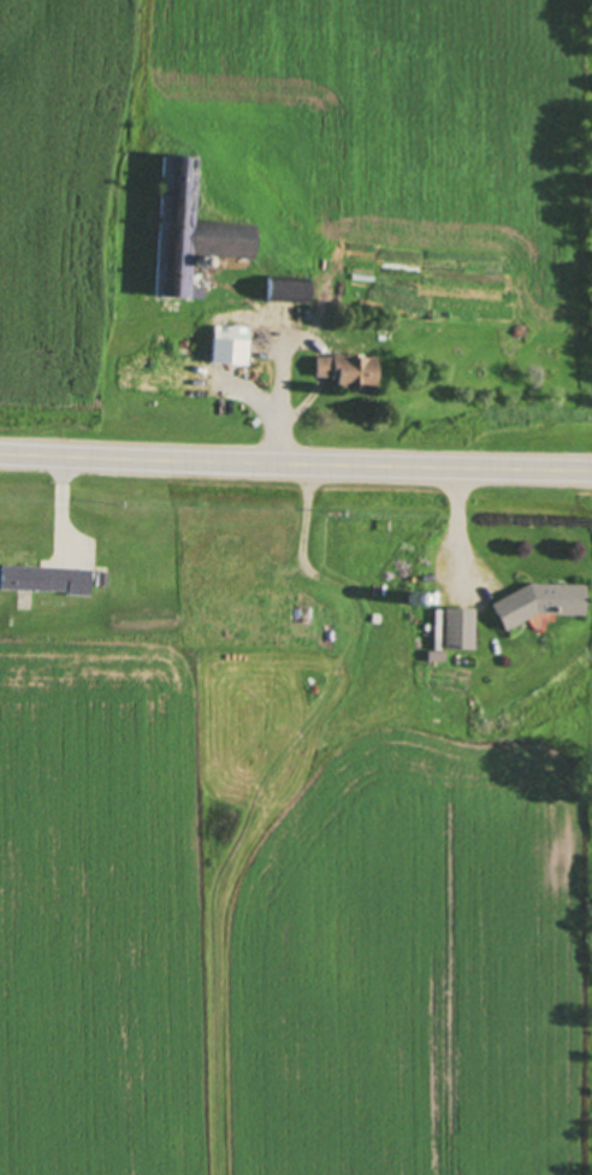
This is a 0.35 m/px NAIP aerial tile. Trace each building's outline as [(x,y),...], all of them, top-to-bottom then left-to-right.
[(254,224),(251,256),(190,253),(189,282),(201,283),(201,291),(189,291),(189,299),(155,297),(164,154),(197,157),(194,220),(254,224)] [(201,255),(202,255),(203,256),(205,256),(205,258),(206,258),(206,259),(207,260),(207,261),(207,262),(207,264),(206,265),(206,266),(205,266),(205,267),(203,267),(202,267),(201,268),(200,268),(199,267),(197,267),(197,266),(196,266),(196,265),(195,264),(195,262),(195,261),(195,260),(196,259),(196,258),(197,258),(197,256),(199,256),(200,255),(201,255)] [(307,277),(306,301),(266,300),(266,276),(307,277)] [(245,338),(244,362),(227,361),(227,338),(245,338)] [(345,352),(345,358),(373,356),(373,384),(336,385),(336,377),(331,377),(331,374),(313,374),(313,355),(331,355),(331,353),(345,352)] [(208,368),(207,391),(119,388),(120,364),(208,368)] [(67,591),(0,588),(0,566),(90,569),(89,595),(66,594),(67,591)] [(107,571),(106,583),(96,583),(96,571),(107,571)] [(582,586),(581,615),(534,614),(503,632),(489,607),(527,585),(582,586)] [(414,592),(415,592),(416,592),(416,594),(418,594),(419,595),(419,596),(420,596),(420,597),(420,598),(420,600),(420,601),(419,602),(418,603),(416,603),(416,604),(415,604),(414,604),(413,604),(412,604),(410,603),(409,602),(408,601),(408,600),(408,598),(408,597),(408,596),(409,596),(409,595),(410,594),(412,592),(413,592),(414,592)] [(472,609),(470,649),(442,649),(443,608),(472,609)] [(440,609),(439,649),(432,649),(433,609),(440,609)] [(443,662),(426,662),(426,653),(443,653),(443,662)]
